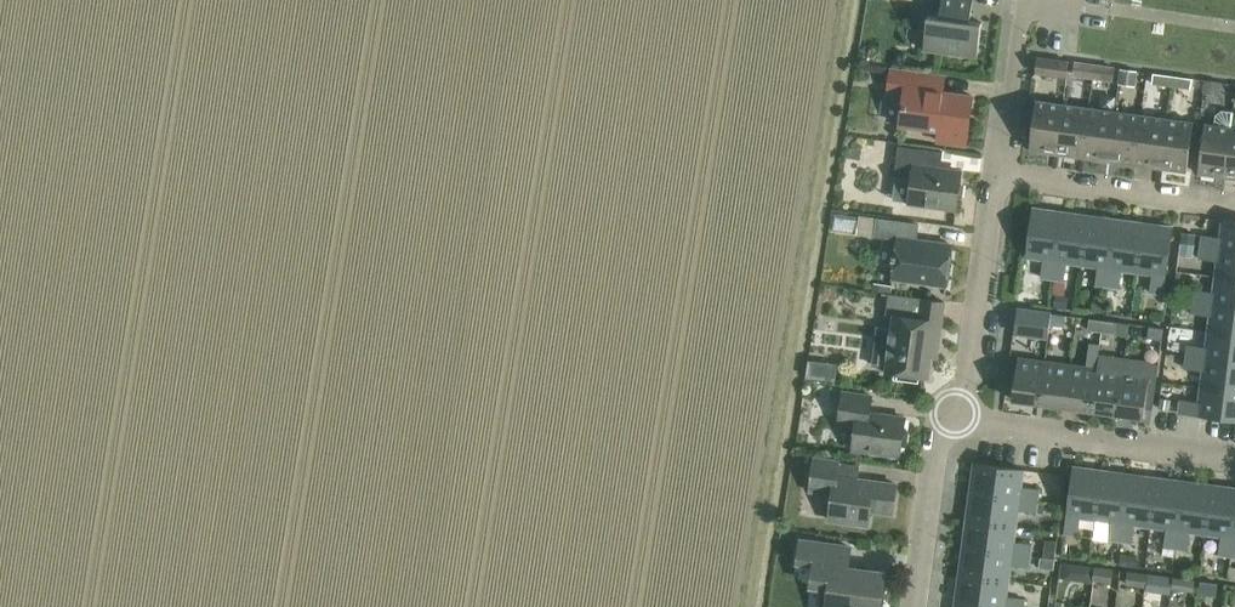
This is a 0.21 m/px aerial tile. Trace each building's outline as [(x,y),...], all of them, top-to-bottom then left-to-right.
[(924,49),(978,56),(982,22),(971,21),(973,0),(942,0),(940,16),(928,14),(924,49)] [(1039,57),(1037,72),(1067,76),(1069,61),(1039,57)] [(1073,77),(1094,79),(1114,81),(1116,65),(1075,61),(1073,77)] [(1122,68),(1119,84),(1136,86),(1138,70),(1122,68)] [(933,75),(891,69),(888,85),(906,88),(900,125),(939,131),(938,142),(967,146),(974,97),(930,91),(933,75)] [(1152,83),(1172,86),(1173,75),(1154,72),(1152,83)] [(1173,75),(1172,86),(1192,89),(1193,78),(1173,75)] [(1205,80),(1203,91),(1220,93),(1221,82),(1205,80)] [(1030,150),(1057,153),(1063,104),(1037,100),(1030,150)] [(1063,104),(1057,153),(1083,157),(1090,107),(1063,104)] [(1090,107),(1083,157),(1109,161),(1115,111),(1090,107)] [(1199,172),(1226,176),(1232,127),(1234,112),(1233,111),(1232,112),(1223,110),(1217,115),(1215,125),(1206,123),(1199,172)] [(1115,111),(1109,161),(1135,164),(1142,114),(1115,111)] [(1142,114),(1135,164),(1160,168),(1167,118),(1142,114)] [(1167,118),(1160,168),(1187,171),(1194,122),(1167,118)] [(1226,176),(1234,177),(1234,127),(1232,127),(1226,176)] [(929,150),(899,146),(895,176),(911,179),(908,202),(957,209),(962,171),(926,166),(929,150)] [(1041,277),(1053,278),(1061,212),(1034,208),(1027,256),(1044,258),(1041,277)] [(1061,212),(1053,278),(1065,280),(1067,267),(1063,267),(1063,262),(1082,264),(1087,215),(1061,212)] [(1087,215),(1082,264),(1098,267),(1095,285),(1106,287),(1113,219),(1087,215)] [(920,223),(877,217),(874,235),(874,236),(897,239),(892,277),(947,285),(952,244),(917,239),(920,223)] [(1113,219),(1106,287),(1120,289),(1122,275),(1118,274),(1118,269),(1137,272),(1143,223),(1113,219)] [(1202,245),(1234,249),(1234,222),(1224,221),(1221,240),(1215,239),(1216,236),(1203,234),(1202,245)] [(1143,223),(1137,272),(1157,274),(1156,279),(1152,279),(1150,292),(1163,293),(1172,227),(1143,223)] [(1183,231),(1181,242),(1195,244),(1196,233),(1183,231)] [(1216,274),(1234,276),(1234,249),(1202,245),(1200,257),(1213,259),(1214,256),(1218,257),(1216,274)] [(1193,302),(1234,306),(1234,276),(1216,274),(1213,295),(1208,294),(1209,291),(1195,289),(1195,290),(1193,300),(1193,302)] [(1186,288),(1185,299),(1193,300),(1195,290),(1186,288)] [(1094,294),(1092,310),(1103,311),(1105,295),(1094,294)] [(1051,295),(1049,305),(1067,308),(1069,298),(1051,295)] [(878,325),(873,365),(886,367),(885,371),(896,372),(920,376),(929,377),(932,356),(934,341),(940,342),(943,322),(946,301),(921,297),(918,318),(893,315),(891,327),(878,325)] [(1156,299),(1154,313),(1165,314),(1167,300),(1156,299)] [(1208,330),(1234,334),(1234,306),(1193,302),(1191,313),(1206,315),(1206,311),(1211,312),(1208,330)] [(1016,329),(1015,332),(1049,337),(1051,324),(1052,313),(1018,308),(1016,329)] [(1052,313),(1051,324),(1064,326),(1066,315),(1052,313)] [(1088,330),(1103,332),(1104,320),(1090,318),(1088,330)] [(1104,320),(1103,332),(1116,334),(1118,322),(1104,320)] [(1148,337),(1162,339),(1163,328),(1150,326),(1148,337)] [(1186,356),(1234,363),(1234,334),(1208,330),(1206,350),(1201,349),(1202,346),(1187,344),(1186,356)] [(1072,363),(1066,406),(1092,409),(1098,366),(1099,355),(1101,344),(1091,342),(1088,365),(1072,363)] [(1098,366),(1092,409),(1118,413),(1126,358),(1099,355),(1098,366)] [(1013,399),(1040,403),(1046,359),(1019,356),(1013,399)] [(1201,385),(1234,389),(1234,363),(1186,356),(1184,368),(1199,370),(1199,366),(1203,367),(1201,385)] [(1126,358),(1118,413),(1144,416),(1146,400),(1154,401),(1156,384),(1149,383),(1151,362),(1126,358)] [(810,359),(808,376),(815,377),(817,360),(810,359)] [(1046,359),(1040,403),(1066,406),(1072,363),(1046,359)] [(1180,411),(1234,419),(1234,389),(1201,385),(1198,405),(1194,404),(1194,401),(1181,399),(1180,411)] [(901,453),(906,418),(869,413),(871,397),(844,394),(840,423),(857,425),(854,447),(901,453)] [(1161,397),(1159,408),(1170,410),(1171,399),(1161,397)] [(861,464),(814,457),(809,492),(831,495),(828,520),(868,525),(870,510),(893,513),(897,483),(859,478),(861,464)] [(976,463),(972,490),(1038,500),(1040,488),(1027,487),(1026,491),(1020,490),(1023,470),(976,463)] [(1074,466),(1066,533),(1078,535),(1080,522),(1076,521),(1077,516),(1094,519),(1102,470),(1074,466)] [(1102,470),(1094,519),(1115,522),(1114,526),(1111,526),(1109,540),(1122,542),(1129,474),(1102,470)] [(1129,474),(1122,542),(1133,543),(1134,529),(1131,529),(1132,524),(1151,527),(1158,478),(1129,474)] [(1158,478),(1151,527),(1170,529),(1169,534),(1165,533),(1163,547),(1164,548),(1177,549),(1186,482),(1158,478)] [(1186,482),(1177,549),(1186,550),(1188,551),(1190,537),(1186,536),(1186,531),(1206,534),(1213,485),(1186,482)] [(1206,534),(1225,536),(1224,541),(1220,540),(1218,554),(1231,555),(1234,524),(1234,488),(1213,485),(1206,534)] [(972,490),(968,519),(1017,523),(1019,506),(1024,506),(1023,510),(1037,512),(1038,500),(972,490)] [(968,519),(964,546),(1032,556),(1034,543),(1019,541),(1019,545),(1014,544),(1017,523),(968,519)] [(800,538),(796,564),(812,566),(810,587),(827,590),(825,606),(881,606),(881,602),(885,603),(888,585),(884,584),(886,571),(849,566),(852,546),(800,538)] [(1046,539),(1044,555),(1056,556),(1058,540),(1046,539)] [(964,546),(961,572),(1010,579),(1011,565),(1030,568),(1032,556),(964,546)] [(1164,548),(1163,554),(1176,556),(1177,549),(1164,548)] [(1176,556),(1175,560),(1184,561),(1186,550),(1177,549),(1176,556)] [(1122,554),(1121,564),(1137,566),(1138,556),(1122,554)] [(1042,557),(1040,567),(1054,569),(1055,559),(1042,557)] [(1085,565),(1083,580),(1092,581),(1094,566),(1085,565)] [(1114,569),(1095,566),(1093,580),(1112,583),(1114,569)] [(1148,573),(1128,570),(1126,584),(1146,587),(1148,573)] [(957,602),(1003,606),(1024,606),(1025,597),(1007,595),(1010,579),(961,572),(957,602)] [(1166,576),(1151,574),(1148,589),(1164,591),(1166,576)] [(1196,580),(1174,576),(1172,587),(1194,591),(1196,580)] [(1201,580),(1199,593),(1216,596),(1218,583),(1201,580)]
